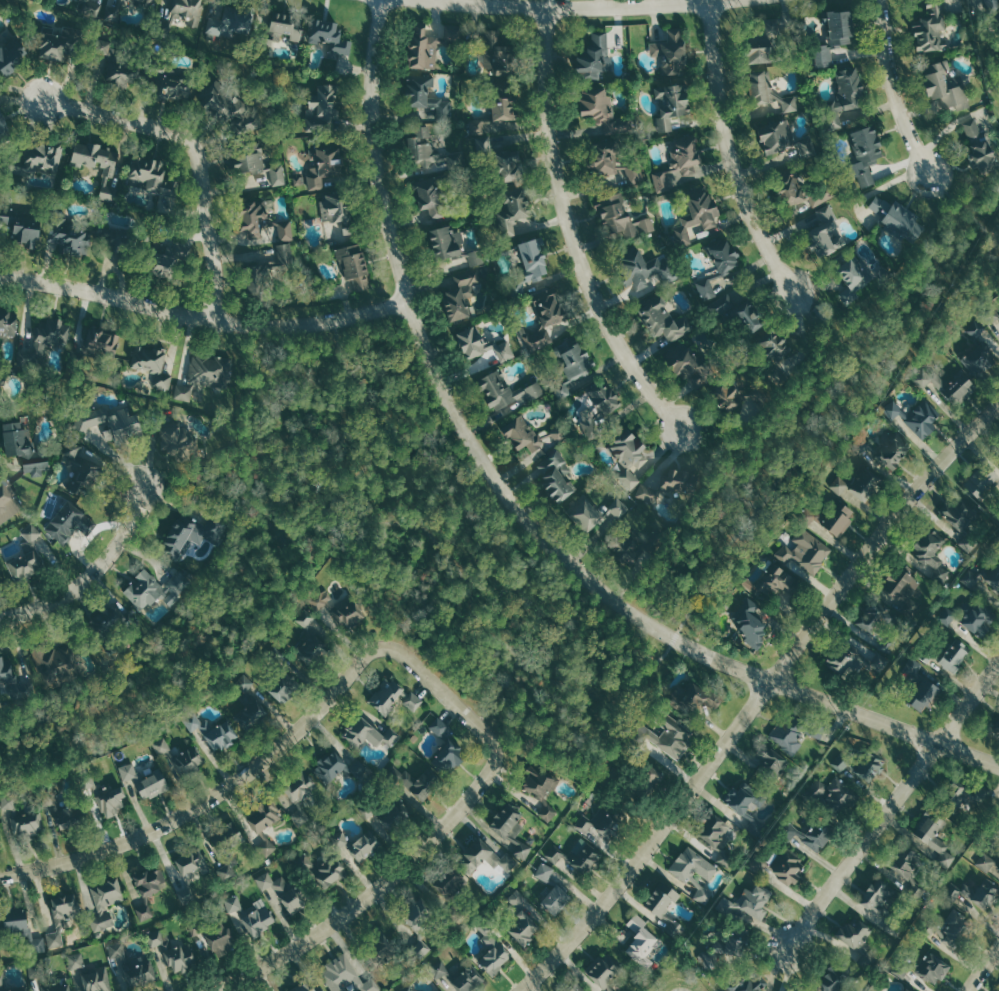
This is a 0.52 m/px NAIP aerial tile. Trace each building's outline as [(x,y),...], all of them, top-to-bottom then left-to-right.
[(75,13),(97,19),(102,4),(91,0),(79,0),(75,13)] [(151,9),(154,0),(125,0),(151,9)] [(173,18),(189,20),(189,26),(200,27),(202,0),(174,0),(173,18)] [(932,17),(912,20),(917,53),(943,49),(940,30),(944,26),(940,0),(929,0),(932,17)] [(988,15),(998,12),(998,16),(998,0),(984,0),(988,15)] [(208,16),(203,37),(219,41),(221,32),(248,38),(255,9),(225,2),(221,19),(208,16)] [(819,9),(821,23),(827,23),(830,44),(809,47),(812,66),(831,63),(828,48),(858,44),(852,4),(819,9)] [(267,33),(271,9),(304,14),(300,43),(290,41),(286,34),(282,33),(280,38),(273,38),(267,33)] [(778,17),(763,19),(765,31),(739,35),(743,66),(773,61),(770,38),(780,33),(778,17)] [(313,19),(309,41),(316,42),(317,37),(330,39),(328,56),(335,57),(336,52),(349,54),(351,40),(339,38),(340,31),(335,30),(336,22),(313,19)] [(410,21),(408,67),(436,68),(437,43),(461,45),(462,24),(444,23),(443,36),(424,34),(425,22),(410,21)] [(667,27),(668,40),(649,42),(650,56),(660,55),(662,74),(688,72),(683,25),(667,27)] [(37,57),(66,63),(71,36),(53,33),(53,28),(43,26),(37,57)] [(483,27),(484,69),(494,69),(494,74),(517,73),(517,43),(502,43),(501,27),(483,27)] [(591,31),(591,46),(580,47),(581,54),(576,54),(577,72),(602,71),(602,57),(608,57),(607,30),(591,31)] [(2,77),(25,64),(13,43),(0,50),(0,74),(2,77)] [(946,53),(949,67),(944,74),(945,81),(958,78),(964,103),(946,107),(943,91),(928,95),(923,76),(934,73),(930,57),(946,53)] [(125,93),(136,74),(112,59),(101,78),(125,93)] [(868,120),(859,67),(836,71),(841,100),(828,102),(832,126),(868,120)] [(749,72),(753,102),(784,98),(785,110),(797,108),(795,94),(780,96),(771,89),(768,69),(749,72)] [(186,80),(176,78),(177,73),(157,70),(153,96),(182,101),(186,80)] [(408,74),(407,104),(438,105),(438,117),(450,117),(450,99),(442,99),(442,96),(426,95),(426,85),(432,85),(432,75),(408,74)] [(198,103),(249,140),(264,118),(213,82),(198,103)] [(654,132),(652,116),(661,115),(659,100),(655,100),(653,87),(687,82),(692,114),(670,117),(672,130),(654,132)] [(303,133),(304,107),(308,107),(308,101),(318,101),(319,87),(325,88),(325,84),(338,84),(337,134),(303,133)] [(575,89),(579,121),(602,118),(604,135),(634,131),(632,113),(614,115),(609,84),(575,89)] [(470,134),(469,119),(492,117),(489,89),(517,86),(519,119),(483,122),(483,133),(470,134)] [(0,106),(0,139),(11,134),(0,106)] [(755,125),(764,156),(780,151),(794,143),(797,143),(801,157),(816,153),(811,133),(794,137),(788,115),(755,125)] [(967,138),(983,131),(986,138),(967,146),(981,176),(998,167),(998,159),(986,129),(980,129),(974,116),(960,122),(967,138)] [(862,187),(857,174),(863,172),(848,132),(873,123),(885,155),(877,158),(878,162),(868,165),(875,182),(862,187)] [(406,127),(407,159),(418,159),(424,166),(445,161),(448,171),(469,166),(465,148),(439,154),(438,150),(432,147),(428,142),(427,126),(406,127)] [(517,147),(522,177),(497,181),(493,155),(478,157),(475,135),(490,133),(493,151),(517,147)] [(654,193),(649,171),(671,166),(670,161),(672,158),(670,150),(677,148),(675,139),(692,134),(699,161),(691,163),(693,171),(683,174),(682,169),(666,173),(670,189),(654,193)] [(583,147),(589,175),(626,166),(630,182),(641,179),(638,164),(615,162),(612,153),(620,151),(617,139),(583,147)] [(57,176),(63,152),(20,141),(12,178),(34,183),(37,171),(57,176)] [(116,202),(121,180),(114,179),(119,150),(75,141),(71,164),(105,170),(99,199),(116,202)] [(308,189),(306,176),(310,175),(310,167),(317,166),(316,158),(309,158),(308,145),(338,144),(342,172),(322,176),(323,188),(308,189)] [(284,164),(272,166),(271,153),(264,154),(263,146),(233,150),(237,175),(271,170),(273,186),(286,184),(284,164)] [(164,161),(139,160),(139,172),(129,172),(128,189),(162,190),(164,161)] [(772,177),(784,205),(807,195),(813,208),(838,197),(829,179),(800,192),(790,169),(772,177)] [(411,179),(418,210),(428,208),(430,218),(444,215),(441,203),(456,199),(461,218),(475,215),(470,194),(454,193),(448,173),(411,179)] [(675,246),(668,226),(678,223),(675,215),(686,211),(679,190),(707,180),(719,215),(712,217),(714,224),(704,227),(702,219),(683,225),(689,241),(675,246)] [(173,215),(180,193),(161,186),(158,195),(159,195),(155,209),(173,215)] [(501,237),(496,212),(505,210),(501,191),(525,187),(530,216),(516,218),(517,223),(513,224),(515,234),(501,237)] [(356,230),(344,232),(342,218),(321,220),(319,207),(326,206),(324,192),(350,189),(356,230)] [(595,199),(605,234),(621,229),(624,238),(655,229),(651,214),(629,220),(621,192),(595,199)] [(866,206),(880,216),(878,219),(885,224),(883,227),(900,239),(904,237),(912,242),(923,226),(917,222),(920,216),(895,199),(892,204),(875,192),(866,206)] [(241,232),(249,231),(250,237),(263,236),(261,222),(268,221),(267,211),(274,210),(273,200),(238,204),(241,232)] [(815,210),(821,222),(802,232),(811,249),(816,247),(821,256),(845,243),(840,234),(832,238),(829,232),(842,225),(830,202),(815,210)] [(41,219),(15,217),(16,210),(0,209),(0,224),(14,225),(13,240),(31,242),(30,247),(39,248),(41,219)] [(88,256),(92,234),(70,230),(72,222),(52,219),(47,248),(88,256)] [(278,240),(294,241),(294,222),(278,222),(278,240)] [(428,229),(435,259),(449,255),(452,258),(468,254),(471,265),(485,262),(481,247),(461,252),(459,244),(464,242),(461,230),(453,232),(451,223),(428,229)] [(701,304),(689,280),(711,269),(699,244),(726,231),(741,260),(726,267),(728,271),(710,280),(718,296),(701,304)] [(506,296),(503,283),(522,277),(525,270),(518,242),(542,234),(549,256),(544,258),(546,264),(547,272),(541,274),(542,278),(532,281),(531,279),(522,283),(524,291),(506,296)] [(606,251),(638,237),(646,256),(657,251),(662,261),(672,257),(680,276),(664,283),(658,269),(642,276),(645,283),(635,288),(633,282),(621,286),(606,251)] [(278,245),(281,267),(296,264),(292,243),(278,245)] [(335,249),(344,280),(351,278),(355,292),(371,288),(359,243),(335,249)] [(150,273),(171,279),(176,258),(155,253),(150,273)] [(834,268),(850,256),(855,262),(861,258),(874,276),(855,291),(858,295),(845,305),(837,295),(848,286),(834,268)] [(245,268),(247,295),(266,293),(264,266),(245,268)] [(453,275),(457,288),(445,292),(447,296),(442,298),(449,320),(469,314),(464,298),(475,294),(474,291),(485,288),(478,267),(453,275)] [(528,351),(554,341),(548,327),(571,318),(557,283),(529,294),(539,322),(536,331),(522,336),(528,351)] [(705,305),(728,290),(736,304),(750,295),(767,323),(735,343),(722,322),(726,319),(722,313),(713,318),(705,305)] [(635,310),(651,336),(662,329),(669,341),(694,327),(686,314),(675,320),(660,295),(635,310)] [(990,303),(998,315),(998,320),(997,317),(987,324),(978,311),(990,303)] [(0,310),(0,338),(16,339),(18,311),(0,310)] [(70,347),(70,338),(77,339),(78,325),(61,324),(61,319),(34,318),(33,357),(45,358),(45,346),(70,347)] [(979,382),(961,361),(976,346),(972,339),(964,334),(974,319),(985,327),(977,339),(979,344),(982,341),(995,360),(985,370),(990,374),(979,382)] [(457,333),(467,356),(493,345),(500,361),(516,354),(509,339),(497,344),(495,338),(483,343),(476,325),(457,333)] [(779,388),(764,374),(776,362),(755,342),(770,325),(793,346),(776,364),(789,376),(779,388)] [(557,401),(549,385),(563,378),(546,345),(578,328),(596,364),(588,373),(567,384),(572,394),(557,401)] [(118,353),(118,331),(85,330),(85,352),(118,353)] [(660,354),(678,379),(685,374),(696,389),(719,373),(704,351),(697,356),(684,337),(660,354)] [(173,376),(161,373),(166,352),(142,346),(136,371),(151,375),(148,386),(169,391),(173,376)] [(224,358),(193,353),(188,383),(219,388),(224,358)] [(917,377),(932,364),(947,382),(961,371),(974,387),(953,405),(932,380),(924,386),(917,377)] [(475,378),(492,410),(515,397),(522,404),(543,392),(535,376),(511,389),(498,365),(475,378)] [(582,441),(571,421),(591,410),(581,392),(610,377),(625,404),(592,422),(598,433),(582,441)] [(710,400),(727,382),(738,392),(748,393),(756,384),(768,396),(762,402),(751,392),(727,416),(710,400)] [(192,400),(194,386),(177,384),(175,398),(192,400)] [(878,408),(894,394),(907,409),(925,393),(941,412),(928,423),(932,428),(921,437),(899,412),(890,421),(878,408)] [(104,414),(103,408),(77,413),(81,438),(96,435),(100,455),(117,452),(115,439),(140,435),(136,409),(104,414)] [(499,428),(521,412),(538,434),(548,432),(560,423),(566,431),(559,437),(553,430),(531,446),(526,439),(514,448),(499,428)] [(2,423),(6,455),(22,453),(24,475),(43,473),(43,469),(50,468),(48,451),(34,452),(31,428),(22,429),(21,421),(2,423)] [(192,440),(190,427),(181,430),(179,424),(160,428),(165,447),(182,443),(184,453),(198,450),(195,440),(192,440)] [(630,488),(616,475),(624,467),(603,446),(625,424),(647,446),(641,451),(648,458),(638,469),(633,464),(627,469),(638,480),(630,488)] [(851,446),(860,435),(877,450),(882,445),(888,450),(894,442),(890,438),(897,429),(905,435),(902,438),(912,447),(891,471),(874,456),(874,452),(866,445),(859,453),(851,446)] [(95,490),(106,458),(82,450),(84,443),(72,439),(67,454),(84,460),(76,484),(95,490)] [(538,465),(546,474),(538,480),(557,504),(576,489),(565,476),(573,470),(556,449),(538,465)] [(823,483),(834,468),(849,480),(864,461),(881,475),(878,486),(865,502),(847,487),(835,494),(823,483)] [(988,465),(998,475),(998,483),(981,502),(962,483),(972,473),(976,477),(988,465)] [(635,495),(640,483),(655,489),(658,488),(661,474),(667,476),(670,466),(700,474),(695,497),(665,489),(653,504),(635,495)] [(23,508),(5,481),(0,485),(0,518),(0,517),(3,522),(23,508)] [(940,513),(958,494),(981,515),(974,522),(981,527),(973,536),(978,541),(968,552),(958,543),(965,536),(940,513)] [(563,515),(584,535),(597,521),(600,523),(611,513),(618,519),(629,507),(617,495),(601,512),(583,495),(563,515)] [(796,516),(809,500),(823,511),(836,496),(854,510),(849,517),(852,519),(839,535),(813,515),(806,524),(796,516)] [(45,527),(66,546),(91,519),(71,499),(45,527)] [(182,512),(161,550),(180,561),(192,539),(202,545),(206,537),(219,545),(224,536),(182,512)] [(607,551),(625,527),(641,539),(637,544),(645,541),(657,524),(667,532),(653,552),(642,545),(627,566),(607,551)] [(16,581),(48,566),(36,538),(42,535),(37,525),(17,534),(26,553),(7,562),(16,581)] [(776,554),(785,543),(792,548),(794,546),(801,552),(803,550),(790,539),(801,525),(831,549),(814,570),(792,551),(784,561),(776,554)] [(907,550),(928,526),(946,540),(935,553),(943,560),(940,566),(950,569),(945,583),(931,578),(935,568),(927,562),(924,565),(907,550)] [(998,559),(998,560),(998,590),(981,575),(970,588),(959,579),(968,569),(975,575),(983,565),(989,570),(998,559)] [(742,586),(748,578),(755,583),(771,561),(803,583),(795,596),(780,585),(767,604),(742,586)] [(880,585),(896,564),(913,576),(910,584),(916,588),(909,598),(921,602),(916,618),(900,613),(904,602),(880,585)] [(138,578),(124,593),(144,611),(166,587),(145,567),(136,576),(138,578)] [(333,604),(329,590),(311,596),(315,609),(333,604)] [(343,627),(368,618),(360,595),(335,604),(343,627)] [(755,651),(729,633),(746,610),(740,606),(747,596),(760,605),(753,615),(766,623),(765,638),(755,651)] [(874,598),(860,621),(887,636),(880,647),(891,653),(900,639),(891,633),(902,615),(874,598)] [(935,617),(944,604),(956,613),(963,603),(967,602),(971,605),(975,599),(996,615),(981,636),(954,616),(947,625),(935,617)] [(310,629),(318,615),(304,607),(296,621),(310,629)] [(295,649),(309,665),(329,648),(316,632),(295,649)] [(915,654),(926,663),(933,654),(954,670),(971,648),(956,636),(941,655),(924,642),(915,654)] [(888,659),(876,675),(854,658),(840,675),(824,662),(844,637),(871,659),(878,651),(888,659)] [(66,641),(33,654),(48,689),(80,676),(66,641)] [(271,656),(280,660),(283,652),(275,648),(271,656)] [(19,683),(19,665),(12,665),(11,657),(0,657),(0,683),(19,683)] [(888,695),(910,659),(918,664),(912,673),(942,691),(930,710),(926,708),(921,715),(888,695)] [(283,703),(301,681),(286,668),(267,690),(283,703)] [(248,690),(256,683),(246,673),(235,683),(247,695),(233,710),(251,729),(269,711),(248,690)] [(405,688),(387,674),(368,701),(386,715),(405,688)] [(657,693),(690,722),(705,702),(714,708),(719,698),(690,677),(677,692),(663,684),(657,693)] [(425,701),(414,692),(405,704),(416,712),(425,701)] [(828,722),(820,739),(803,732),(795,740),(803,744),(793,758),(765,737),(793,707),(811,714),(828,722)] [(627,740),(638,746),(646,738),(678,760),(693,731),(662,708),(655,721),(667,727),(659,735),(649,728),(644,732),(636,725),(627,740)] [(212,727),(209,719),(201,722),(198,713),(185,718),(190,732),(203,727),(212,751),(238,741),(230,720),(212,727)] [(988,728),(998,714),(998,737),(988,728)] [(367,738),(375,746),(385,736),(362,715),(344,732),(359,747),(367,738)] [(447,775),(470,747),(436,718),(429,726),(446,741),(430,761),(447,775)] [(153,741),(157,753),(170,749),(166,736),(153,741)] [(761,742),(793,764),(770,792),(748,777),(763,759),(753,751),(761,742)] [(205,762),(197,745),(173,757),(181,774),(205,762)] [(313,768),(327,785),(349,766),(335,749),(313,768)] [(830,763),(840,752),(857,764),(866,751),(886,765),(866,785),(845,768),(840,773),(830,763)] [(601,782),(613,792),(624,783),(648,797),(665,774),(641,757),(620,774),(612,768),(601,782)] [(421,802),(442,781),(427,766),(416,777),(408,769),(403,773),(392,762),(386,768),(421,802)] [(120,767),(124,781),(138,776),(134,763),(120,767)] [(544,799),(549,789),(555,792),(560,781),(530,766),(520,787),(544,799)] [(145,801),(171,788),(162,770),(136,783),(145,801)] [(295,806),(319,787),(305,770),(281,789),(295,806)] [(991,789),(985,804),(966,796),(954,812),(932,801),(952,772),(976,782),(991,789)] [(801,793),(813,776),(827,786),(836,775),(863,796),(837,822),(801,793)] [(81,782),(84,792),(98,788),(95,778),(81,782)] [(743,781),(768,798),(754,812),(747,808),(746,812),(764,825),(753,834),(736,821),(741,814),(724,799),(743,781)] [(98,794),(105,819),(119,815),(117,808),(127,805),(123,787),(98,794)] [(0,796),(2,808),(5,808),(9,836),(45,832),(42,811),(19,814),(16,794),(0,796)] [(245,813),(258,833),(284,817),(272,797),(245,813)] [(382,809),(391,826),(411,815),(402,799),(382,809)] [(573,825),(586,836),(592,828),(614,842),(627,816),(604,800),(590,819),(582,813),(573,825)] [(525,861),(535,851),(518,836),(526,827),(519,821),(523,816),(509,802),(488,825),(525,861)] [(549,822),(559,812),(549,803),(540,814),(549,822)] [(709,811),(695,832),(718,851),(715,860),(729,868),(737,854),(719,839),(730,824),(709,811)] [(924,811),(909,831),(934,848),(928,856),(948,869),(958,851),(935,835),(944,822),(924,811)] [(777,830),(787,819),(805,831),(818,816),(839,831),(819,853),(794,837),(790,842),(777,830)] [(247,841),(235,822),(210,837),(222,856),(247,841)] [(361,862),(383,845),(371,829),(353,843),(342,830),(333,837),(342,848),(347,845),(361,862)] [(278,850),(267,831),(254,839),(266,858),(278,850)] [(503,858),(479,836),(457,860),(472,875),(486,859),(496,869),(500,864),(510,873),(519,863),(508,852),(503,858)] [(544,853),(554,864),(563,857),(586,875),(603,851),(586,838),(571,855),(555,844),(544,853)] [(885,863),(902,841),(923,856),(910,872),(924,889),(917,902),(907,893),(909,883),(902,874),(885,863)] [(687,844),(668,869),(687,884),(699,889),(692,897),(706,905),(714,890),(704,883),(718,868),(687,844)] [(184,877),(189,874),(193,882),(214,871),(201,846),(175,859),(184,877)] [(745,864),(755,852),(766,860),(776,846),(786,846),(809,864),(791,888),(763,871),(758,875),(745,864)] [(325,889),(348,872),(335,855),(319,868),(306,852),(294,861),(305,874),(310,870),(325,889)] [(998,863),(998,862),(998,872),(992,867),(987,873),(976,862),(983,852),(998,863)] [(554,915),(538,901),(551,886),(533,874),(541,860),(553,867),(550,879),(572,895),(554,915)] [(218,871),(225,881),(239,871),(231,861),(218,871)] [(431,885),(448,901),(468,881),(452,865),(431,885)] [(135,875),(141,896),(169,888),(162,867),(135,875)] [(257,878),(263,890),(274,884),(290,914),(304,907),(287,874),(275,880),(270,871),(257,878)] [(984,875),(998,887),(998,895),(985,912),(959,894),(954,902),(943,893),(951,881),(961,887),(964,883),(975,891),(984,875)] [(898,935),(883,927),(888,919),(860,900),(879,876),(906,896),(894,912),(905,919),(898,935)] [(125,900),(118,878),(91,886),(100,916),(90,919),(94,932),(115,926),(109,905),(125,900)] [(660,879),(681,895),(665,912),(687,929),(675,938),(663,928),(669,921),(642,903),(660,879)] [(756,882),(751,891),(744,886),(736,907),(724,901),(719,914),(731,919),(744,913),(765,923),(776,892),(756,882)] [(275,906),(282,901),(273,886),(265,891),(275,906)] [(525,946),(505,928),(516,912),(504,898),(517,887),(528,899),(520,907),(541,927),(525,946)] [(50,948),(65,946),(63,930),(68,929),(66,918),(80,916),(76,893),(52,897),(58,932),(47,933),(50,948)] [(229,913),(244,909),(239,895),(225,899),(229,913)] [(253,903),(256,910),(242,917),(251,936),(277,924),(264,898),(253,903)] [(149,903),(135,909),(141,923),(156,916),(149,903)] [(4,931),(22,931),(23,945),(31,944),(29,907),(3,908),(4,931)] [(918,927),(929,916),(944,926),(957,909),(982,926),(959,952),(940,940),(934,929),(929,938),(918,927)] [(635,913),(625,924),(636,935),(623,950),(643,968),(651,961),(646,954),(661,940),(635,913)] [(834,933),(860,953),(854,962),(869,970),(879,957),(867,949),(871,944),(864,940),(873,929),(850,914),(834,933)] [(491,974),(478,959),(490,948),(480,938),(484,934),(476,927),(487,916),(502,932),(496,938),(513,956),(491,974)] [(205,959),(238,949),(230,922),(204,930),(207,943),(201,945),(205,959)] [(749,927),(744,956),(716,953),(719,968),(703,971),(698,951),(711,949),(726,922),(749,927)] [(147,933),(151,948),(164,944),(172,974),(198,967),(191,942),(173,947),(168,928),(147,933)] [(411,948),(422,959),(433,948),(422,937),(411,948)] [(128,986),(157,981),(152,953),(128,958),(124,939),(116,941),(116,942),(108,943),(111,959),(123,957),(128,986)] [(611,983),(617,990),(606,990),(601,985),(582,970),(604,949),(626,969),(611,983)] [(951,965),(933,985),(909,968),(902,978),(890,970),(901,956),(917,966),(929,951),(951,965)] [(71,969),(85,967),(84,953),(69,954),(71,969)] [(348,954),(321,968),(333,990),(380,990),(383,990),(375,976),(364,983),(348,954)] [(434,979),(444,973),(460,990),(471,990),(488,977),(471,958),(451,973),(440,960),(426,967),(434,979)] [(851,981),(838,990),(826,990),(815,978),(833,960),(851,981)] [(724,984),(731,990),(762,990),(770,983),(754,963),(724,984)] [(107,967),(81,973),(86,990),(114,990),(107,967)] [(6,972),(0,972),(0,990),(26,990),(26,988),(6,988),(6,972)] [(567,990),(586,990),(577,981),(567,990)] [(44,990),(71,990),(71,982),(43,983),(44,990)]
